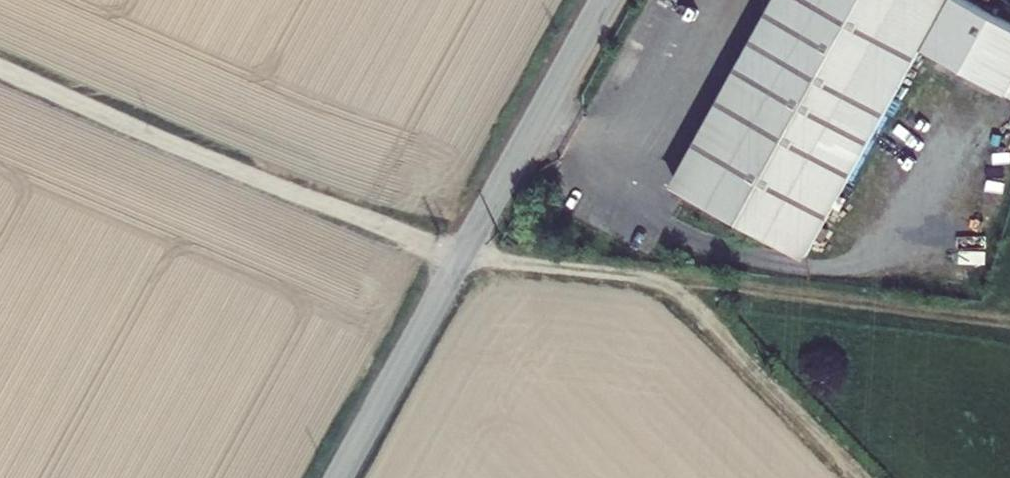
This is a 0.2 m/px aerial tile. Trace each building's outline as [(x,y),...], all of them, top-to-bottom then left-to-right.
[(726,213),(807,256),(918,49),(1000,94),(1009,75),(1009,30),(953,0),(774,0),(675,186),(726,213)]
